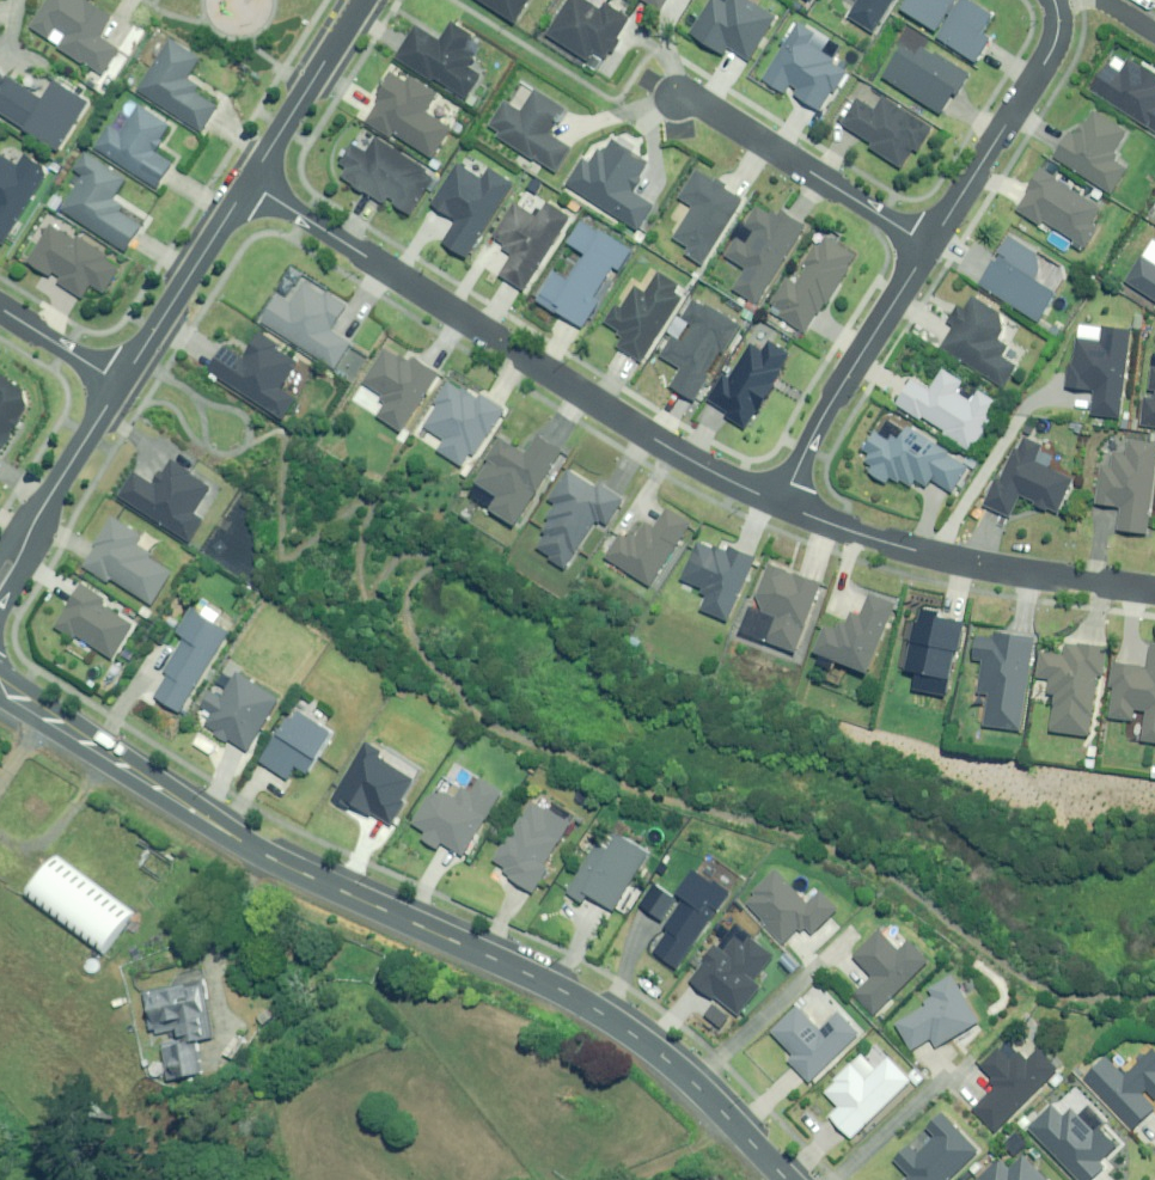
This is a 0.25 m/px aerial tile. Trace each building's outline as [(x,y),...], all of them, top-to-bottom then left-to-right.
[(84,0),(48,0),(31,29),(62,47),(60,49),(107,76),(122,49),(101,37),(113,17),(84,0)] [(514,20),(525,0),(480,0),(514,20)] [(582,0),(566,0),(543,35),(585,61),(590,53),(601,60),(627,18),(602,2),(597,9),(582,0)] [(663,8),(668,0),(649,0),(663,8)] [(691,30),(725,51),(730,44),(753,58),(780,13),(758,0),(729,0),(728,1),(727,0),(710,0),(691,30)] [(848,17),(874,34),(896,0),(859,0),(848,17)] [(904,8),(940,29),(937,34),(981,61),(995,36),(986,31),(997,12),(977,0),(909,0),(904,8)] [(443,38),(416,22),(397,55),(471,99),(487,72),(472,64),(478,54),(466,47),(475,32),(454,20),(443,38)] [(820,31),(800,20),(767,81),(788,92),(793,82),(801,87),(797,93),(824,107),(848,63),(813,44),(820,31)] [(189,77),(201,58),(171,39),(138,90),(203,133),(220,107),(196,91),(200,84),(189,77)] [(903,46),(884,77),(946,114),(973,68),(940,48),(937,53),(923,45),(917,54),(903,46)] [(1095,91),(1154,127),(1154,74),(1139,64),(1134,73),(1123,67),(1119,75),(1108,68),(1095,91)] [(59,153),(92,103),(59,82),(46,101),(10,78),(0,68),(0,115),(59,153)] [(406,81),(394,74),(366,120),(392,136),(395,130),(438,156),(456,127),(431,112),(442,94),(410,75),(406,81)] [(566,109),(536,89),(521,112),(505,102),(487,130),(556,174),(572,149),(550,134),(566,109)] [(870,148),(902,169),(918,144),(925,148),(936,131),(886,100),(879,111),(859,98),(841,126),(872,145),(870,148)] [(164,143),(162,141),(171,126),(140,106),(122,133),(110,126),(95,148),(158,189),(175,163),(158,151),(164,143)] [(1069,132),(1053,159),(1113,193),(1128,167),(1117,161),(1122,153),(1115,148),(1127,127),(1095,108),(1083,129),(1078,126),(1073,135),(1069,132)] [(349,171),(345,177),(412,216),(434,178),(427,174),(430,168),(375,136),(367,149),(353,140),(339,165),(349,171)] [(651,163),(615,140),(597,168),(584,160),(568,185),(640,231),(657,206),(633,191),(651,163)] [(0,153),(0,242),(3,245),(51,170),(27,155),(20,166),(0,153)] [(127,204),(116,197),(127,180),(85,153),(74,171),(84,177),(62,210),(127,252),(144,226),(122,212),(127,204)] [(459,218),(456,223),(445,242),(472,257),(517,181),(492,166),(484,178),(458,163),(434,203),(459,218)] [(687,251),(706,263),(746,197),(698,168),(680,197),(694,206),(676,235),(691,244),(687,251)] [(1104,210),(1041,170),(1015,211),(1043,228),(1047,223),(1087,248),(1099,228),(1095,225),(1104,210)] [(504,248),(513,253),(502,274),(530,289),(572,214),(546,200),(538,215),(515,202),(496,235),(508,242),(504,248)] [(736,289),(761,303),(808,222),(777,204),(773,212),(759,205),(746,227),(757,233),(751,243),(739,236),(728,256),(748,268),(736,289)] [(632,249),(584,220),(569,244),(589,256),(573,282),(556,272),(539,301),(585,329),(632,249)] [(50,225),(28,261),(85,295),(92,284),(108,294),(123,269),(108,260),(111,254),(79,235),(76,240),(50,225)] [(859,257),(828,237),(797,286),(788,280),(769,310),(805,333),(826,301),(829,304),(859,257)] [(1034,279),(1045,260),(1008,238),(979,287),(1044,325),(1061,295),(1034,279)] [(1141,256),(1124,282),(1154,301),(1154,266),(1141,256)] [(687,288),(658,271),(645,293),(635,288),(622,310),(616,307),(606,325),(627,336),(620,348),(646,362),(687,288)] [(279,294),(262,322),(339,368),(355,341),(333,329),(349,302),(327,289),(324,295),(303,282),(291,301),(279,294)] [(974,297),(965,312),(958,307),(947,326),(953,330),(941,349),(1002,388),(1019,363),(1004,353),(1009,345),(996,337),(1008,318),(974,297)] [(684,369),(674,386),(695,399),(707,379),(703,377),(735,324),(695,300),(684,318),(699,328),(688,346),(675,337),(663,356),(684,369)] [(1067,363),(1065,386),(1094,389),(1092,414),(1123,416),(1131,327),(1102,324),(1100,339),(1078,337),(1076,363),(1067,363)] [(227,345),(211,372),(289,417),(301,397),(284,387),(299,362),(280,351),(283,345),(263,333),(248,358),(227,345)] [(724,374),(708,400),(751,425),(795,352),(771,338),(764,351),(753,344),(732,379),(724,374)] [(409,358),(406,362),(400,359),(385,349),(364,384),(389,399),(378,417),(406,433),(437,381),(440,376),(409,358)] [(910,380),(896,404),(970,449),(999,401),(977,389),(970,401),(955,393),(962,380),(941,368),(928,390),(910,380)] [(1151,368),(1149,392),(1145,391),(1140,426),(1154,428),(1154,369),(1151,368)] [(0,457),(30,406),(27,387),(0,371),(0,457)] [(479,400),(448,382),(434,404),(437,406),(424,427),(445,440),(438,450),(464,466),(474,450),(478,453),(505,410),(482,396),(479,400)] [(859,450),(866,473),(889,488),(896,478),(916,491),(920,485),(932,493),(937,486),(955,498),(973,470),(886,412),(859,450)] [(563,451),(539,436),(527,455),(501,439),(488,460),(490,462),(476,483),(499,498),(491,511),(516,526),(563,451)] [(984,505),(1011,516),(1020,495),(1058,512),(1074,477),(1036,461),(1043,444),(1026,436),(1020,449),(1014,447),(999,481),(995,479),(984,505)] [(1118,529),(1147,533),(1154,476),(1154,442),(1129,438),(1126,456),(1112,454),(1111,466),(1103,464),(1097,505),(1121,508),(1118,529)] [(133,473),(118,497),(195,540),(208,516),(197,510),(212,483),(171,460),(156,487),(133,473)] [(598,489),(569,471),(550,500),(557,504),(549,518),(556,522),(538,551),(566,568),(596,520),(607,526),(624,498),(602,484),(598,489)] [(693,525),(668,509),(656,528),(648,523),(637,540),(624,532),(607,558),(654,588),(693,525)] [(114,515),(84,566),(111,582),(114,577),(156,602),(174,572),(151,558),(155,552),(139,543),(145,534),(114,515)] [(720,553),(698,543),(683,580),(710,592),(703,610),(730,622),(757,559),(723,545),(720,553)] [(823,586),(770,566),(745,633),(799,652),(823,586)] [(108,599),(83,584),(57,627),(76,639),(79,633),(117,657),(137,625),(104,605),(108,599)] [(898,605),(871,594),(862,617),(854,613),(845,636),(825,628),(815,653),(821,655),(817,664),(834,671),(837,661),(870,674),(898,605)] [(170,674),(156,695),(180,711),(234,632),(195,605),(176,631),(187,639),(165,671),(170,674)] [(941,615),(919,610),(904,670),(917,673),(913,689),(950,698),(967,624),(940,618),(941,615)] [(993,634),(992,639),(977,637),(974,661),(982,662),(978,694),(990,696),(986,727),(1023,732),(1035,639),(993,634)] [(1108,648),(1067,644),(1066,657),(1041,654),(1038,678),(1051,680),(1049,695),(1056,696),(1053,733),(1093,737),(1099,676),(1105,676),(1108,648)] [(1153,646),(1150,669),(1114,665),(1112,689),(1115,689),(1112,719),(1134,721),(1135,710),(1149,712),(1145,742),(1154,743),(1154,646),(1153,646)] [(282,701),(239,673),(222,699),(212,693),(194,720),(228,743),(230,740),(248,752),(282,701)] [(337,734),(301,710),(282,738),(279,736),(262,762),(290,780),(298,767),(310,775),(337,734)] [(505,794),(484,780),(474,795),(463,789),(457,798),(439,787),(414,825),(427,833),(423,840),(439,850),(443,843),(465,857),(505,794)] [(571,825),(535,801),(493,865),(535,894),(551,870),(545,865),(571,825)] [(621,839),(608,832),(568,894),(586,905),(592,896),(616,912),(654,854),(624,834),(621,839)] [(137,914),(59,857),(29,898),(99,949),(107,955),(137,914)] [(726,893),(690,868),(671,897),(676,900),(659,926),(662,928),(647,949),(671,966),(706,916),(709,918),(726,893)] [(810,905),(777,873),(746,904),(761,919),(757,923),(781,946),(798,928),(809,939),(838,909),(822,893),(810,905)] [(671,898),(651,884),(636,905),(656,919),(671,898)] [(775,956),(754,939),(757,936),(738,921),(718,947),(692,981),(713,998),(714,996),(740,1016),(763,987),(756,981),(775,956)] [(900,951),(883,932),(855,957),(874,977),(852,996),(871,1018),(932,964),(911,941),(900,951)] [(925,1003),(928,1008),(897,1026),(911,1051),(932,1039),(937,1048),(980,1023),(954,976),(930,989),(935,997),(925,1003)] [(219,1039),(207,982),(178,988),(179,991),(146,998),(154,1036),(183,1030),(186,1041),(167,1045),(175,1081),(209,1074),(202,1043),(219,1039)] [(822,1031),(800,1008),(773,1033),(794,1055),(788,1061),(810,1083),(862,1034),(841,1012),(822,1031)] [(981,1067),(991,1077),(985,1083),(993,1091),(972,1111),(993,1133),(1059,1070),(1041,1051),(1030,1061),(1023,1054),(1013,1063),(1000,1049),(981,1067)] [(1127,1077),(1110,1058),(1085,1080),(1130,1132),(1154,1111),(1154,1107),(1144,1094),(1148,1090),(1154,1098),(1154,1053),(1127,1077)] [(913,1081),(892,1060),(868,1082),(853,1066),(826,1092),(840,1108),(831,1117),(852,1139),(913,1081)] [(1054,1106),(1029,1129),(1076,1179),(1094,1179),(1107,1168),(1102,1163),(1121,1145),(1102,1126),(1096,1132),(1074,1108),(1064,1117),(1054,1106)] [(894,1159),(909,1177),(906,1179),(953,1179),(983,1153),(946,1112),(927,1129),(934,1138),(918,1153),(910,1144),(894,1159)] [(1022,1130),(1006,1146),(1018,1158),(1009,1166),(1001,1157),(977,1179),(1048,1179),(1025,1156),(1036,1145),(1022,1130)]
